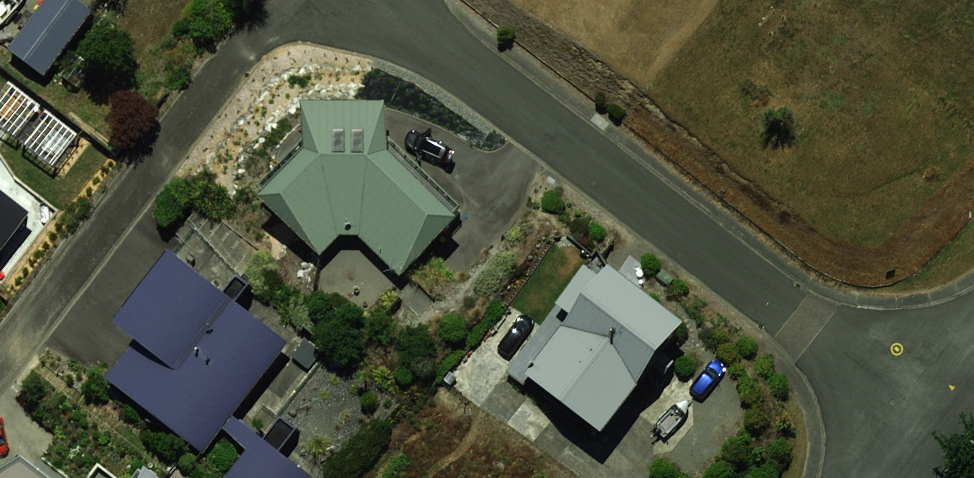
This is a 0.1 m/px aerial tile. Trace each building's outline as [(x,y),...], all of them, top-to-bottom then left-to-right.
[(61,0),(54,0),(10,48),(44,79),(91,27),(61,0)] [(341,232),(387,271),(443,216),(377,148),(374,103),(288,107),(290,148),(244,199),(306,256),(341,232)] [(123,340),(90,382),(198,468),(289,355),(165,256),(108,327),(123,340)] [(576,278),(484,367),(575,438),(657,356),(576,278)] [(213,477),(294,477),(241,444),(213,477)] [(38,448),(0,477),(79,477),(38,448)] [(142,452),(118,477),(171,477),(142,452)]
